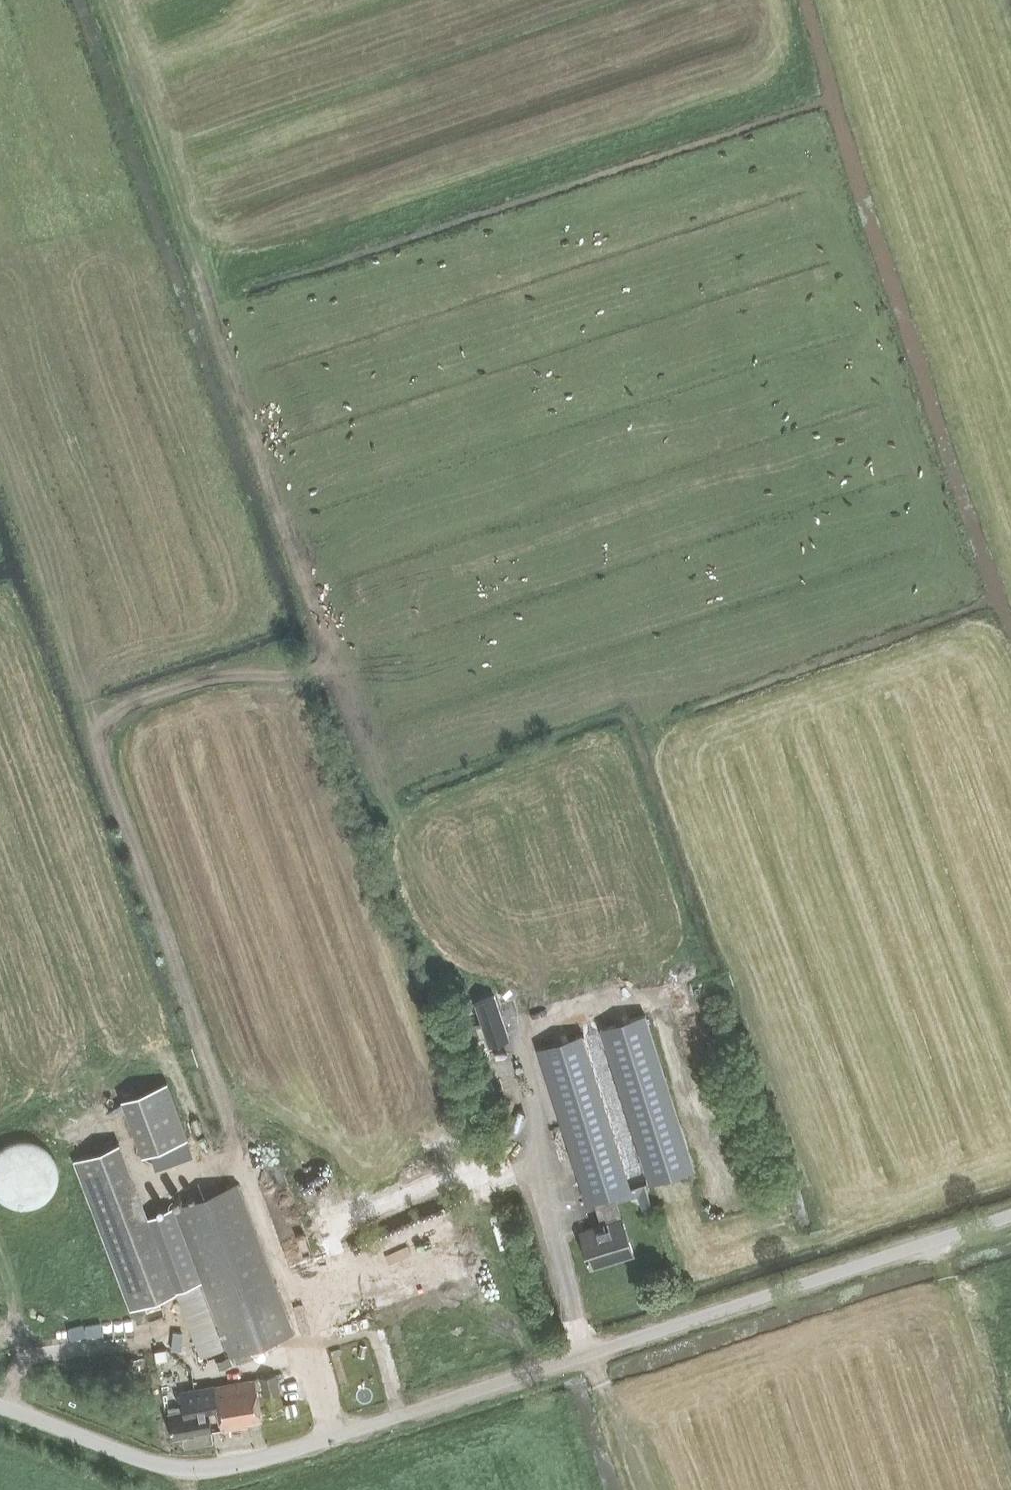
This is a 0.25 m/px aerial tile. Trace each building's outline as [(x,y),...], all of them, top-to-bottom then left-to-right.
[(476,1039),(479,1047),(500,1040),(495,1022),(486,998),(475,1002),(481,1021),(467,1026),(472,1041),(476,1039)] [(645,1015),(598,1030),(643,1174),(628,1179),(583,1034),(536,1049),(586,1202),(593,1200),(601,1225),(580,1232),(591,1267),(633,1253),(622,1219),(621,1219),(613,1193),(694,1168),(645,1015)] [(178,1081),(132,1095),(149,1153),(195,1139),(178,1081)] [(173,1208),(230,1357),(293,1333),(237,1184),(173,1208)] [(230,1363),(228,1357),(217,1361),(219,1368),(230,1363)] [(126,1362),(114,1359),(112,1368),(124,1371),(126,1362)] [(257,1390),(255,1379),(213,1386),(180,1392),(184,1411),(168,1414),(173,1439),(182,1437),(184,1447),(213,1442),(206,1405),(216,1403),(221,1430),(248,1425),(247,1421),(262,1419),(257,1395),(263,1394),(266,1409),(281,1406),(275,1374),(259,1377),(262,1389),(257,1390)]
